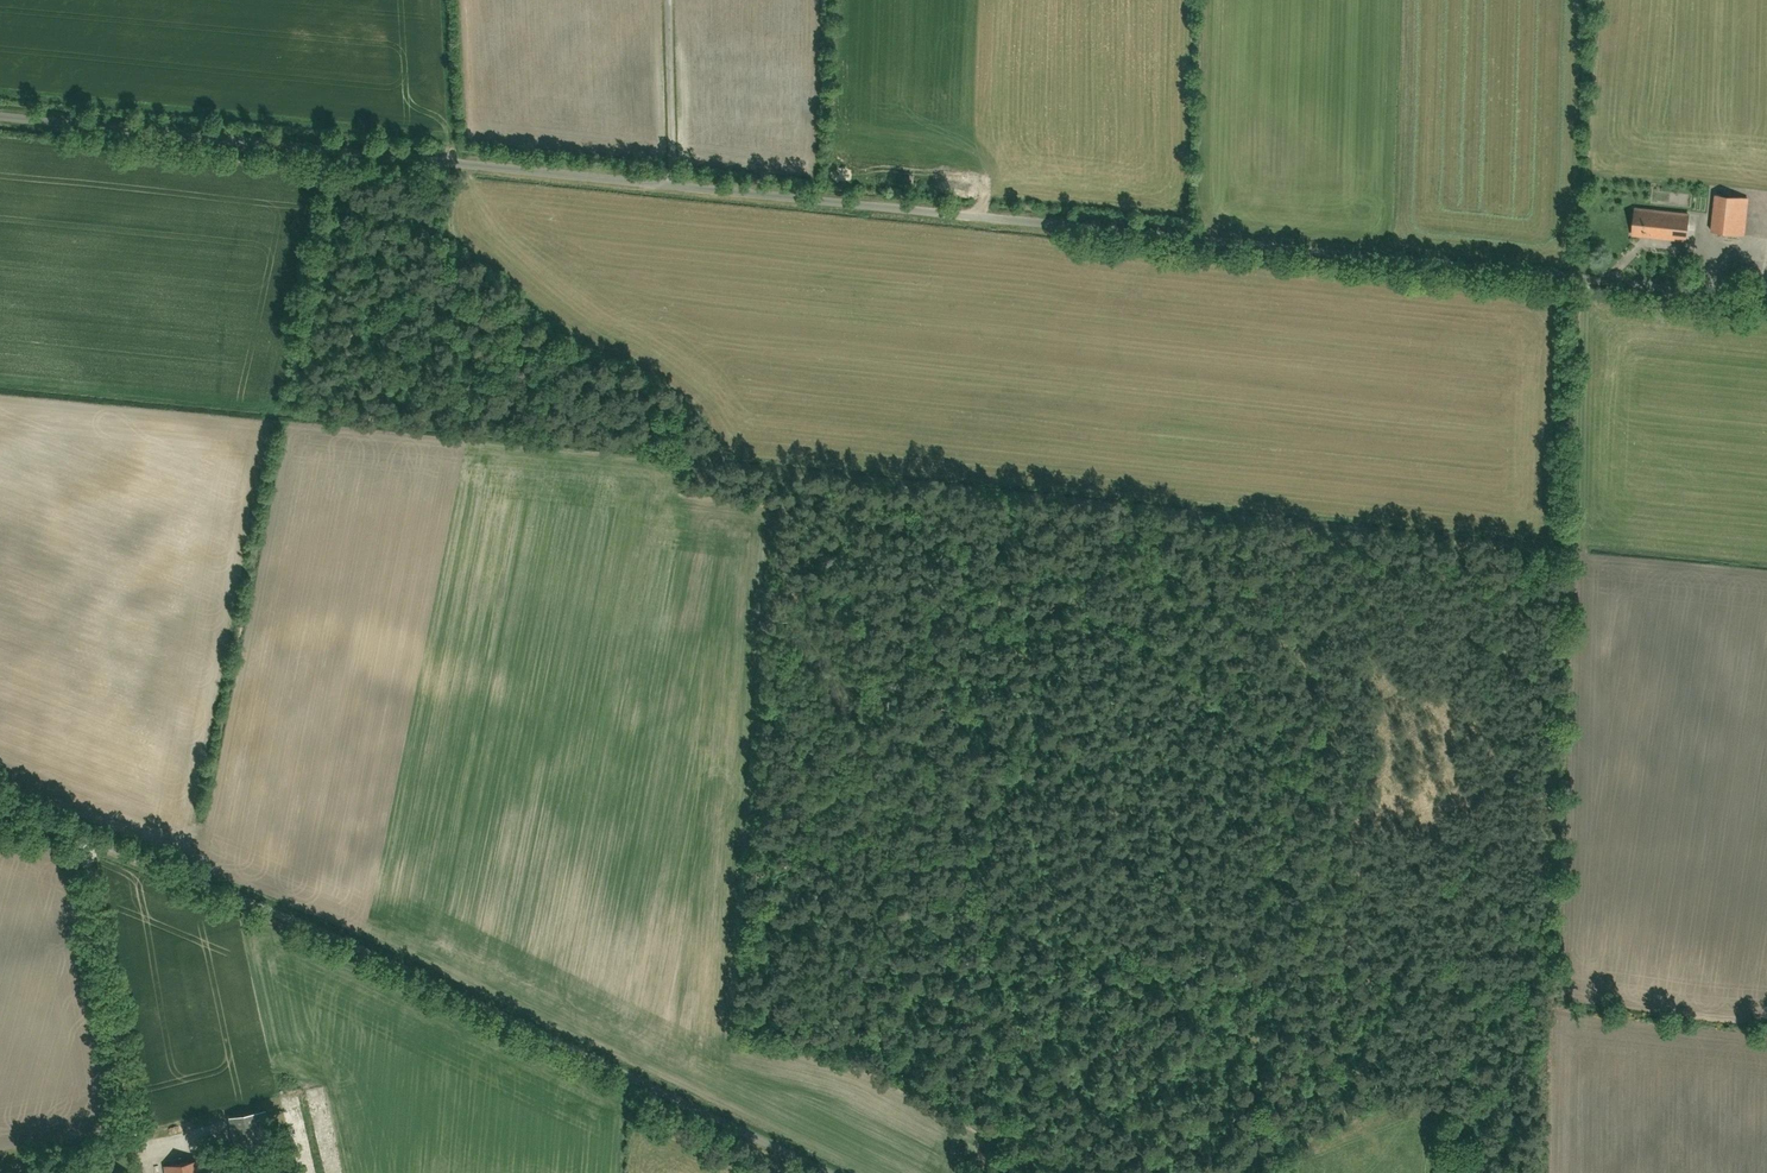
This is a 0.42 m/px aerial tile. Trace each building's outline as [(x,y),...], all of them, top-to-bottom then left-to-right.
[(1744,234),(1748,198),(1715,195),(1711,230),(1744,234)] [(1635,209),(1632,235),(1686,240),(1688,214),(1635,209)] [(264,1110),(228,1117),(235,1152),(271,1146),(264,1110)] [(206,1158),(163,1166),(165,1172),(209,1172),(206,1158)]
